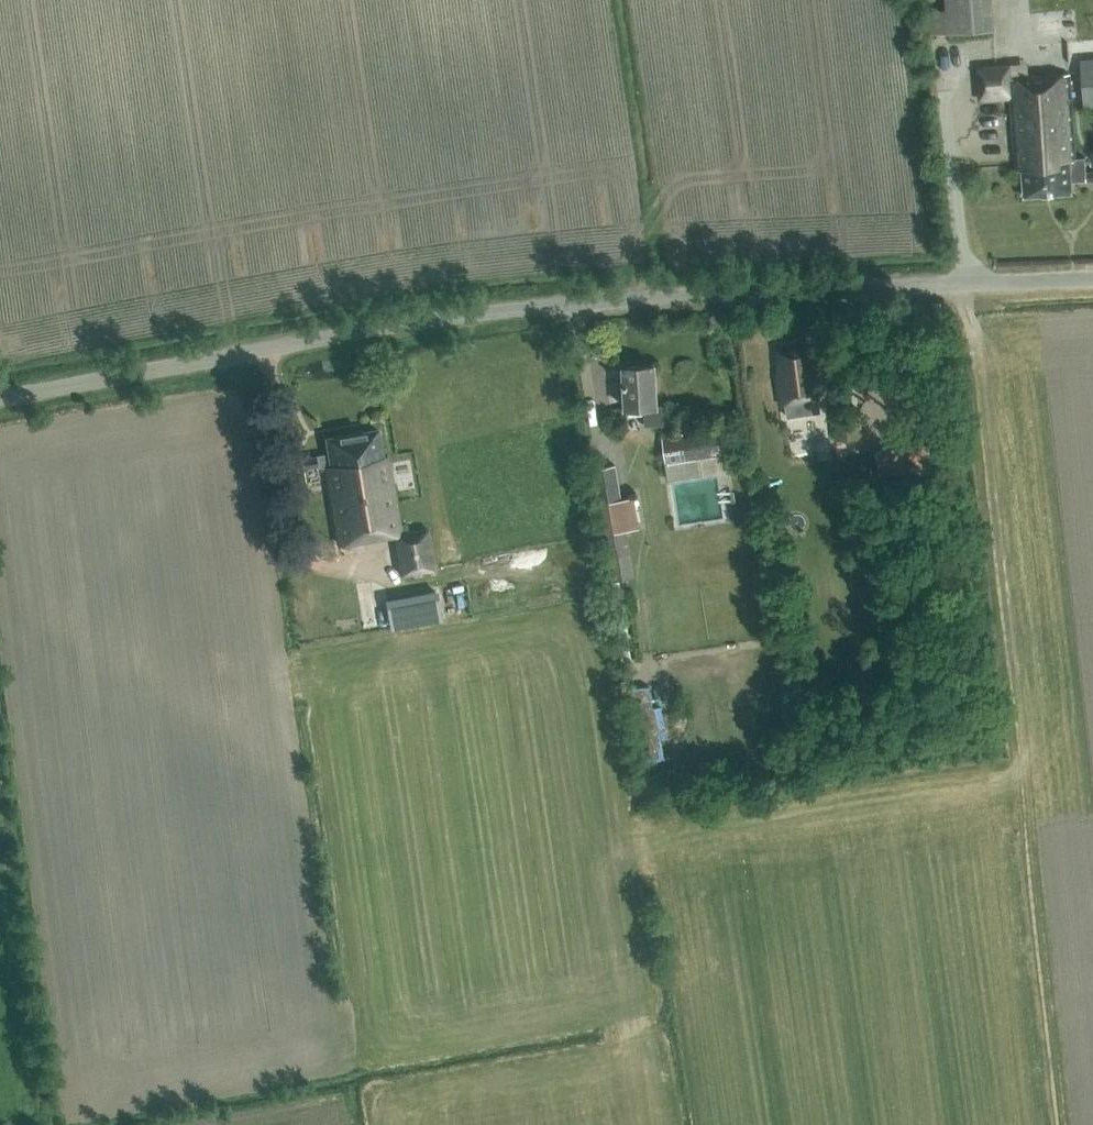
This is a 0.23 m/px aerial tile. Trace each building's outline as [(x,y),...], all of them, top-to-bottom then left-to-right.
[(930,11),(932,35),(995,31),(993,0),(947,0),(948,10),(930,11)] [(1081,62),(1084,108),(1092,108),(1092,61),(1081,62)] [(979,69),(979,102),(1010,100),(1015,173),(1024,173),(1024,201),(1074,198),(1073,184),(1092,183),(1092,176),(1083,176),(1082,157),(1073,157),(1070,75),(1010,78),(1010,66),(979,69)] [(782,405),(826,399),(822,369),(815,370),(813,346),(781,350),(784,374),(778,375),(782,405)] [(646,426),(666,425),(665,405),(659,406),(656,364),(625,367),(628,409),(645,408),(646,426)] [(834,440),(860,438),(858,410),(832,413),(834,440)] [(662,437),(665,463),(722,455),(718,428),(662,437)] [(403,575),(438,569),(430,527),(404,532),(390,455),(385,456),(380,429),(328,438),(331,454),(302,459),(305,471),(325,467),(340,545),(396,535),(403,575)] [(640,528),(635,499),(623,501),(617,466),(593,470),(599,504),(596,505),(609,580),(635,576),(628,530),(640,528)] [(403,629),(449,621),(443,590),(397,599),(403,629)]
